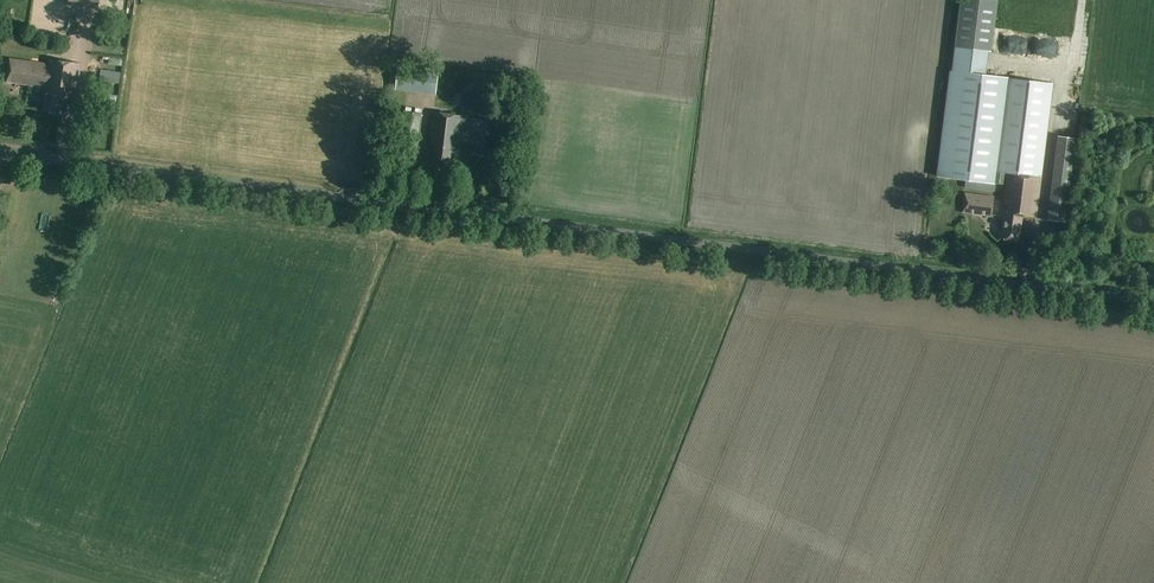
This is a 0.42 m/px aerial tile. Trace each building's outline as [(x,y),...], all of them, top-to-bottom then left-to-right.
[(99,0),(69,0),(68,5),(98,9),(99,0)] [(936,176),(993,183),(1007,185),(1008,177),(1042,181),(1043,178),(1054,84),(1006,78),(986,75),(989,52),(992,53),(998,1),(993,0),(960,0),(955,48),(952,71),(949,71),(936,176)] [(1007,32),(1005,46),(1059,53),(1063,24),(1046,22),(1045,31),(1057,33),(1056,39),(1007,32)] [(10,54),(9,58),(6,82),(44,87),(44,93),(46,93),(43,111),(60,113),(63,94),(76,96),(81,62),(49,58),(49,59),(10,54)] [(435,95),(438,73),(398,68),(395,90),(435,95)] [(105,86),(116,86),(116,72),(106,72),(105,86)] [(417,138),(421,113),(405,111),(401,136),(417,138)] [(485,147),(488,123),(462,120),(463,116),(434,113),(429,148),(436,148),(434,164),(451,167),(453,150),(461,151),(462,144),(485,147)] [(1059,135),(1053,179),(1048,220),(1067,222),(1078,138),(1059,135)] [(1037,219),(1042,181),(1008,177),(1007,185),(1003,217),(1005,217),(1003,239),(1021,241),(1024,217),(1037,219)] [(991,217),(994,198),(963,194),(961,214),(991,217)]
